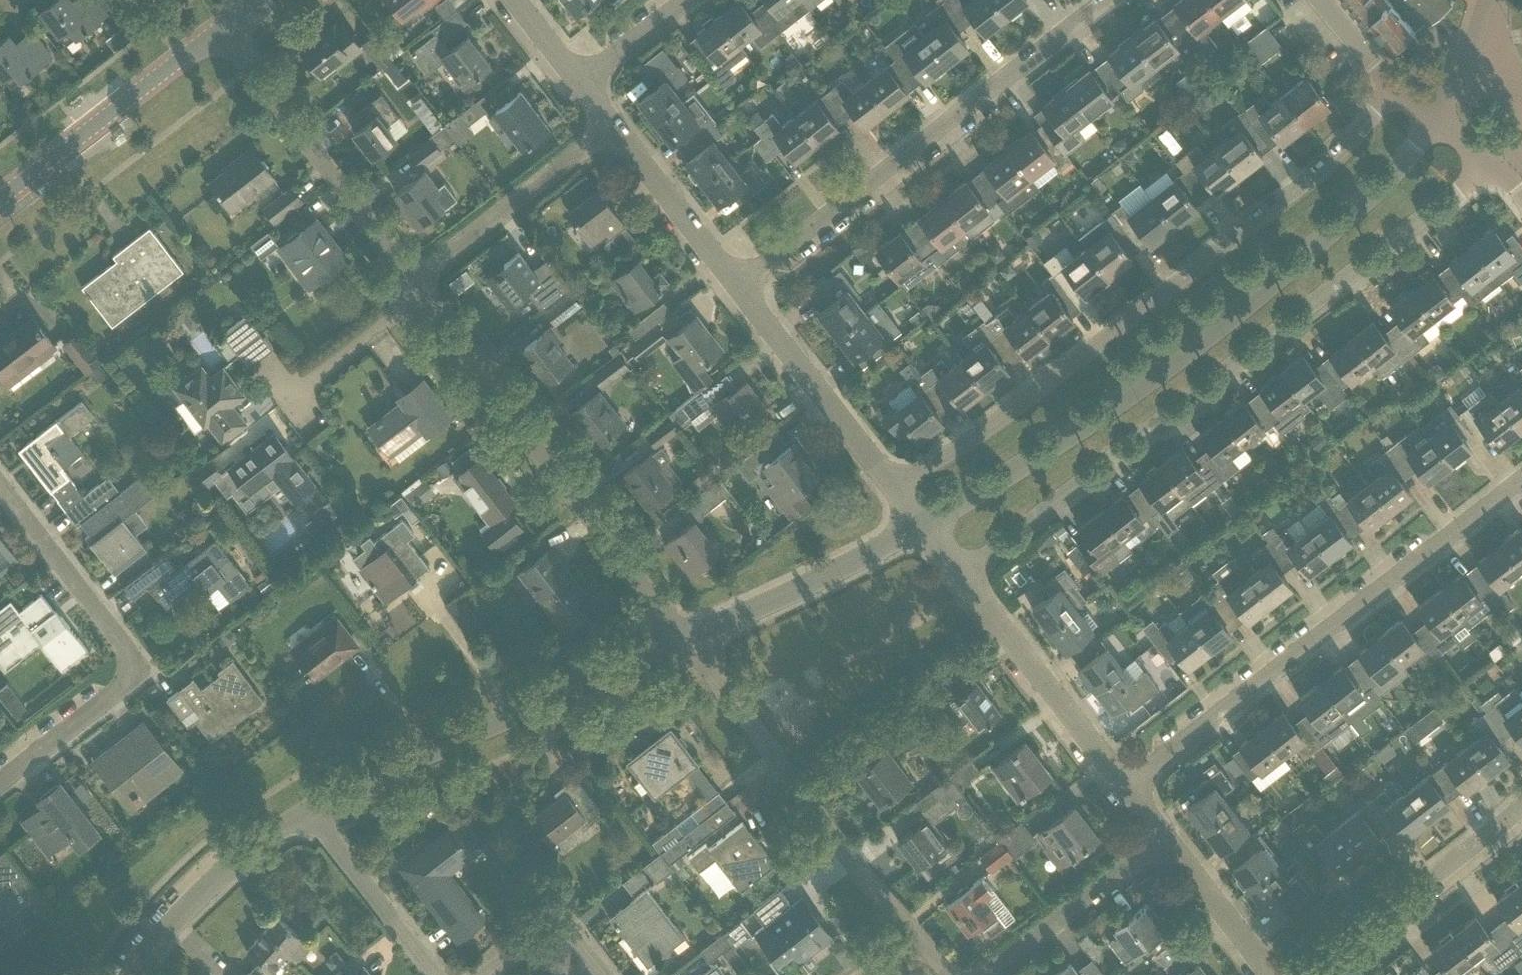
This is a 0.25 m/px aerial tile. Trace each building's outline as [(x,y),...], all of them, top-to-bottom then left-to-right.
[(58,34),(68,27),(76,37),(106,14),(96,0),(81,0),(75,5),(71,0),(53,0),(40,10),(58,34)] [(429,3),(433,0),(385,0),(399,18),(415,6),(419,10),(429,3)] [(450,0),(444,0),(436,6),(445,18),(457,9),(450,0)] [(575,13),(593,0),(565,0),(575,13)] [(718,17),(746,53),(739,43),(752,34),(761,47),(779,33),(764,14),(755,20),(739,0),(718,17)] [(800,0),(767,0),(773,7),(764,14),(779,33),(796,20),(795,19),(808,9),(800,0)] [(808,9),(819,0),(800,0),(808,9)] [(944,0),(927,13),(937,26),(924,36),(945,63),(967,47),(951,26),(960,19),(945,0),(944,0)] [(960,19),(969,12),(985,33),(1006,16),(993,0),(945,0),(960,19)] [(1006,16),(1027,0),(993,0),(1006,16)] [(1169,18),(1197,54),(1197,53),(1201,58),(1217,45),(1206,32),(1211,28),(1207,24),(1219,15),(1208,0),(1179,0),(1174,4),(1179,11),(1169,18)] [(1219,15),(1239,0),(1208,0),(1219,15)] [(1366,28),(1372,23),(1395,51),(1417,33),(1389,0),(1342,0),(1366,28)] [(1430,21),(1453,2),(1451,0),(1412,0),(1430,21)] [(457,9),(445,18),(432,29),(441,41),(467,22),(457,9)] [(746,53),(718,17),(697,33),(703,41),(693,49),(718,80),(730,70),(728,67),(746,53)] [(1155,19),(1131,37),(1154,66),(1175,49),(1185,63),(1197,54),(1169,18),(1160,26),(1155,19)] [(340,66),(361,49),(343,26),(332,35),(327,29),(302,49),(320,72),(336,60),(340,66)] [(122,27),(114,33),(122,44),(130,37),(122,27)] [(1251,55),(1275,37),(1267,27),(1243,45),(1251,55)] [(3,77),(12,70),(20,80),(51,56),(35,36),(20,48),(9,34),(0,41),(0,73),(3,77)] [(365,43),(383,66),(394,57),(376,34),(365,43)] [(444,45),(440,48),(432,37),(411,52),(427,74),(428,73),(426,71),(438,61),(440,64),(441,64),(441,63),(445,60),(464,85),(490,65),(468,36),(449,51),(444,45)] [(924,36),(894,59),(909,79),(918,72),(924,80),(945,63),(924,36)] [(1113,62),(1104,69),(1121,91),(1128,100),(1141,90),(1143,82),(1140,77),(1154,66),(1131,37),(1108,55),(1113,62)] [(1282,48),(1275,37),(1251,55),(1259,65),(1282,48)] [(644,64),(649,72),(660,85),(639,101),(655,122),(682,101),(673,89),(685,79),(686,75),(679,66),(676,66),(668,57),(662,50),(644,64)] [(894,59),(864,82),(885,110),(907,94),(900,86),(909,79),(894,59)] [(1090,70),(1066,88),(1088,116),(1121,91),(1104,69),(1095,76),(1090,70)] [(1282,95),(1305,124),(1328,106),(1306,77),(1282,95)] [(844,78),(825,93),(840,112),(848,105),(864,126),(885,110),(864,82),(854,90),(844,78)] [(785,80),(775,87),(779,93),(789,86),(785,80)] [(1088,116),(1066,88),(1043,106),(1048,113),(1037,120),(1045,130),(1062,152),(1063,151),(1066,154),(1085,139),(1076,126),(1088,116)] [(496,110),(493,107),(484,95),(459,115),(468,127),(486,113),(498,128),(504,124),(521,146),(547,126),(520,91),(496,110)] [(840,112),(825,93),(795,116),(816,143),(837,127),(830,119),(840,112)] [(1282,95),(1271,104),(1262,93),(1241,109),(1267,143),(1276,136),(1281,142),(1305,124),(1282,95)] [(399,117),(381,94),(356,113),(364,123),(354,132),(373,156),(395,139),(386,127),(399,117)] [(421,96),(411,103),(433,131),(442,124),(421,96)] [(698,122),(682,101),(655,122),(672,143),(680,137),(687,146),(714,124),(707,115),(698,122)] [(1220,126),(1228,137),(1217,146),(1239,174),(1263,156),(1257,150),(1267,143),(1241,109),(1220,126)] [(755,128),(761,136),(769,146),(778,139),(794,160),(816,143),(795,116),(782,126),(773,115),(755,128)] [(429,137),(432,141),(413,155),(421,167),(442,151),(440,149),(456,137),(446,124),(429,137)] [(714,124),(687,146),(693,155),(685,161),(702,182),(729,161),(713,141),(722,134),(714,124)] [(1062,152),(1045,130),(1036,137),(1031,130),(1008,148),(1030,177),(1051,160),(1059,171),(1072,162),(1066,154),(1063,151),(1062,152)] [(775,154),(769,146),(761,136),(753,143),(766,160),(775,154)] [(1197,145),(1176,161),(1201,193),(1211,186),(1216,193),(1239,174),(1217,146),(1205,155),(1197,145)] [(990,174),(980,181),(1004,211),(1006,214),(1027,198),(1018,186),(1030,177),(1008,148),(984,166),(990,174)] [(209,183),(231,210),(273,178),(251,149),(235,161),(237,163),(221,176),(220,174),(209,183)] [(1125,154),(1124,158),(1126,162),(1131,163),(1135,161),(1136,157),(1134,153),(1129,152),(1125,154)] [(739,174),(729,161),(702,182),(718,203),(739,188),(746,197),(765,182),(751,164),(739,174)] [(1176,161),(1183,171),(1151,196),(1174,225),(1197,207),(1192,201),(1201,193),(1176,161)] [(425,170),(411,181),(396,192),(410,210),(409,211),(419,224),(431,215),(431,214),(442,205),(441,205),(453,196),(444,185),(439,189),(425,170)] [(1097,176),(1090,181),(1098,192),(1106,187),(1097,176)] [(965,181),(942,199),(964,227),(987,210),(994,219),(1004,211),(980,181),(971,188),(965,181)] [(291,188),(264,210),(274,222),(301,201),(291,188)] [(605,228),(609,233),(622,223),(597,191),(569,213),(590,240),(605,228)] [(1121,204),(1111,212),(1136,244),(1145,237),(1150,244),(1174,225),(1151,196),(1128,214),(1121,204)] [(964,227),(942,199),(919,217),(924,224),(914,232),(939,263),(961,245),(964,248),(971,242),(969,239),(971,238),(964,227)] [(1136,244),(1111,212),(1078,237),(1085,247),(1108,276),(1131,258),(1126,251),(1136,244)] [(317,277),(319,279),(345,258),(331,239),(328,241),(313,222),(279,249),(298,273),(301,271),(310,283),(317,277)] [(626,228),(606,243),(614,254),(634,239),(626,228)] [(1471,245),(1500,283),(1513,273),(1521,283),(1521,247),(1518,241),(1508,249),(1492,229),(1471,245)] [(1035,230),(1025,237),(1033,247),(1043,239),(1035,230)] [(268,231),(251,245),(262,258),(279,245),(268,231)] [(939,263),(914,232),(905,239),(900,232),(876,251),(905,289),(939,263)] [(209,273),(179,234),(157,251),(152,245),(77,301),(92,321),(133,289),(149,277),(158,288),(172,277),(183,292),(209,273)] [(997,244),(986,252),(995,263),(1005,255),(997,244)] [(1085,247),(1074,256),(1066,245),(1044,262),(1053,274),(1054,273),(1071,295),(1079,288),(1084,295),(1108,276),(1085,247)] [(1456,269),(1447,276),(1462,295),(1470,306),(1500,283),(1471,245),(1450,261),(1456,269)] [(507,267),(489,280),(511,308),(529,294),(541,310),(571,287),(548,257),(532,270),(519,252),(504,264),(507,267)] [(1008,261),(998,269),(1006,279),(1012,275),(1013,267),(1008,261)] [(637,263),(614,280),(636,308),(661,289),(660,288),(668,282),(660,272),(650,279),(637,263)] [(968,272),(956,282),(963,291),(975,282),(968,272)] [(1048,291),(1027,307),(1050,337),(1062,327),(1073,318),(1072,317),(1068,312),(1078,304),(1071,295),(1054,273),(1053,274),(1041,282),(1048,291)] [(1424,280),(1411,290),(1432,318),(1462,295),(1447,276),(1438,282),(1433,276),(1432,274),(1424,280)] [(823,276),(809,287),(816,296),(824,306),(820,310),(818,311),(836,335),(864,313),(854,300),(859,297),(843,277),(831,286),(823,276)] [(973,290),(965,296),(973,305),(981,299),(973,290)] [(1432,318),(1411,290),(1390,307),(1406,327),(1397,335),(1412,354),(1429,341),(1419,328),(1432,318)] [(570,292),(547,310),(556,322),(579,304),(570,292)] [(188,295),(165,313),(171,320),(179,313),(184,321),(191,316),(197,324),(197,325),(206,318),(199,309),(188,295)] [(664,302),(645,316),(628,330),(635,339),(671,311),(664,302)] [(1007,306),(986,322),(1012,355),(1022,348),(1027,355),(1050,337),(1027,307),(1015,317),(1007,306)] [(918,311),(909,318),(914,324),(923,317),(918,311)] [(882,335),(864,313),(836,334),(854,358),(861,353),(869,363),(871,361),(879,355),(897,340),(889,329),(882,335)] [(236,352),(260,333),(245,315),(221,333),(236,352)] [(671,337),(683,352),(671,362),(695,393),(701,389),(713,380),(701,364),(720,349),(710,336),(706,338),(698,327),(701,325),(695,318),(671,337)] [(57,349),(34,319),(1,345),(0,343),(0,375),(4,379),(32,357),(38,363),(57,349)] [(986,322),(985,320),(964,337),(973,349),(962,358),(984,387),(1008,369),(1003,363),(1012,355),(986,322)] [(1372,321),(1351,337),(1372,364),(1382,377),(1412,354),(1397,335),(1388,341),(1372,321)] [(657,327),(632,346),(641,358),(666,339),(657,327)] [(558,339),(550,328),(524,348),(537,365),(534,368),(545,382),(571,362),(555,341),(558,339)] [(78,331),(62,343),(86,373),(102,361),(78,331)] [(1336,361),(1327,368),(1342,388),(1372,364),(1351,337),(1330,353),(1336,361)] [(1342,388),(1327,368),(1318,375),(1302,354),(1280,372),(1301,399),(1314,389),(1330,409),(1347,395),(1342,388)] [(879,355),(871,361),(877,369),(885,363),(879,355)] [(620,357),(595,376),(602,386),(627,367),(620,357)] [(962,358),(949,368),(941,359),(921,374),(925,380),(928,384),(946,406),(955,399),(961,406),(984,387),(962,358)] [(1438,362),(1427,369),(1434,379),(1445,372),(1438,362)] [(99,363),(89,372),(97,383),(108,374),(99,363)] [(201,367),(184,381),(192,392),(183,399),(195,414),(200,410),(208,420),(203,424),(204,425),(208,423),(222,442),(245,424),(231,405),(243,395),(223,368),(210,378),(201,367)] [(1266,395),(1257,402),(1272,421),(1281,433),(1305,415),(1303,413),(1309,408),(1301,399),(1280,372),(1260,387),(1266,395)] [(424,427),(427,432),(451,413),(450,412),(449,413),(423,381),(425,380),(424,378),(400,397),(404,401),(370,427),(390,453),(424,427)] [(889,401),(893,407),(883,415),(898,434),(908,426),(918,439),(942,420),(937,414),(946,406),(928,384),(925,380),(914,388),(911,384),(889,401)] [(746,383),(733,393),(731,391),(714,405),(739,436),(769,412),(746,383)] [(1498,402),(1520,430),(1521,428),(1521,384),(1498,402)] [(695,393),(669,414),(679,426),(710,401),(703,391),(701,389),(695,393)] [(1489,390),(1475,400),(1458,414),(1473,433),(1482,426),(1498,447),(1520,430),(1498,402),(1489,390)] [(623,423),(598,392),(570,414),(595,445),(623,423)] [(94,417),(82,401),(18,450),(51,492),(51,491),(57,499),(57,500),(65,510),(83,496),(75,486),(62,468),(81,453),(68,436),(94,417)] [(1243,401),(1221,418),(1242,445),(1272,421),(1257,402),(1249,408),(1243,401)] [(1473,433),(1458,414),(1428,437),(1449,464),(1470,448),(1464,440),(1473,433)] [(465,421),(464,427),(468,431),(474,432),(479,428),(480,422),(476,417),(470,417),(465,421)] [(1242,445),(1221,418),(1200,434),(1216,454),(1207,461),(1222,481),(1239,468),(1229,455),(1242,445)] [(669,419),(648,435),(656,446),(677,430),(669,419)] [(1365,419),(1357,426),(1363,434),(1371,427),(1365,419)] [(1419,424),(1389,448),(1403,467),(1412,460),(1428,480),(1449,464),(1428,437),(1419,424)] [(1321,431),(1309,440),(1317,451),(1329,441),(1321,431)] [(211,458),(190,474),(204,492),(216,483),(220,488),(227,496),(232,493),(236,497),(246,489),(249,493),(274,473),(282,484),(293,498),(313,483),(275,434),(230,469),(223,474),(211,458)] [(772,453),(763,442),(736,463),(749,480),(759,472),(755,466),(772,453)] [(652,454),(652,453),(624,474),(649,506),(672,489),(672,488),(682,480),(667,461),(671,458),(662,447),(652,454)] [(808,502),(806,499),(799,490),(817,476),(804,460),(802,462),(790,447),(766,465),(776,478),(768,485),(791,515),(808,502)] [(1160,464),(1190,503),(1191,504),(1204,495),(1222,481),(1207,461),(1199,468),(1183,447),(1160,464)] [(1403,467),(1389,448),(1371,462),(1380,474),(1368,484),(1389,511),(1410,494),(1394,474),(1403,467)] [(491,466),(483,455),(456,476),(490,520),(490,519),(494,524),(484,532),(496,547),(521,528),(509,512),(508,513),(504,508),(514,501),(496,478),(493,480),(486,470),(491,466)] [(449,457),(436,467),(444,478),(457,468),(451,460),(449,457)] [(1190,503),(1160,464),(1140,480),(1146,488),(1137,495),(1159,524),(1167,534),(1179,526),(1173,518),(1173,517),(1190,503)] [(709,467),(692,480),(700,491),(718,478),(709,467)] [(1274,467),(1266,473),(1271,480),(1279,473),(1274,467)] [(326,468),(316,476),(324,487),(334,479),(326,468)] [(1265,476),(1255,483),(1264,494),(1274,486),(1265,476)] [(154,494),(140,477),(81,523),(94,539),(90,542),(112,570),(143,545),(123,519),(154,494)] [(436,493),(424,477),(421,480),(419,477),(401,491),(413,508),(415,506),(416,507),(436,493)] [(718,478),(700,491),(680,506),(690,518),(707,505),(709,509),(730,493),(718,477),(718,478)] [(83,496),(65,510),(73,521),(89,508),(108,494),(107,493),(100,484),(100,483),(83,496)] [(1338,491),(1331,497),(1353,526),(1362,519),(1368,527),(1389,511),(1368,484),(1346,501),(1338,491)] [(1159,524),(1137,495),(1129,501),(1123,494),(1101,511),(1122,537),(1146,519),(1153,528),(1159,524)] [(1230,494),(1220,502),(1233,518),(1243,510),(1230,494)] [(1353,526),(1331,497),(1329,494),(1298,518),(1308,531),(1329,557),(1351,540),(1344,532),(1353,526)] [(401,495),(387,506),(395,516),(402,510),(409,505),(401,495)] [(312,520),(305,525),(311,534),(332,518),(343,510),(335,498),(323,506),(322,505),(308,515),(312,520)] [(193,500),(192,515),(208,517),(210,502),(193,500)] [(1132,550),(1122,537),(1101,511),(1080,527),(1096,547),(1087,555),(1105,578),(1110,575),(1106,570),(1132,550)] [(365,548),(352,558),(372,584),(374,587),(375,587),(385,601),(406,584),(410,589),(420,582),(416,577),(429,567),(407,540),(414,534),(402,519),(374,541),(369,535),(360,542),(365,548)] [(719,553),(694,521),(667,542),(692,574),(719,553)] [(1061,524),(1054,530),(1062,540),(1070,534),(1061,524)] [(1272,525),(1262,532),(1269,541),(1283,559),(1292,553),(1308,573),(1329,557),(1308,531),(1295,541),(1285,528),(1278,534),(1272,525)] [(1499,544),(1520,571),(1521,569),(1521,531),(1520,528),(1499,544)] [(17,561),(0,538),(0,574),(17,561)] [(250,584),(216,540),(152,589),(166,607),(199,581),(220,607),(229,600),(250,584)] [(1249,576),(1248,577),(1269,604),(1290,587),(1281,574),(1274,566),(1283,559),(1269,541),(1251,555),(1260,567),(1249,576)] [(1485,568),(1476,575),(1490,594),(1504,613),(1505,612),(1514,605),(1499,587),(1520,571),(1499,544),(1496,547),(1486,554),(1478,560),(1479,561),(1485,568)] [(547,551),(519,573),(552,614),(549,616),(562,631),(590,619),(574,599),(584,591),(571,575),(567,577),(547,551)] [(168,571),(159,559),(124,586),(133,598),(168,571)] [(1238,564),(1208,587),(1233,619),(1242,612),(1246,618),(1248,620),(1256,614),(1265,606),(1269,604),(1248,577),(1249,576),(1239,563),(1238,564)] [(1045,598),(1033,607),(1049,628),(1075,608),(1086,599),(1077,587),(1079,585),(1065,567),(1046,582),(1053,591),(1045,598)] [(1443,588),(1440,590),(1461,617),(1490,594),(1476,575),(1467,582),(1462,575),(1461,574),(1453,580),(1443,588)] [(1179,610),(1178,610),(1179,611),(1188,623),(1209,650),(1211,648),(1215,653),(1226,644),(1222,639),(1230,633),(1229,632),(1224,626),(1233,619),(1208,587),(1198,595),(1199,596),(1201,599),(1182,614),(1180,611),(1179,610)] [(423,590),(393,611),(387,603),(367,617),(388,648),(439,613),(423,590)] [(1461,617),(1440,590),(1419,607),(1435,627),(1425,634),(1440,653),(1458,640),(1453,634),(1466,624),(1461,617)] [(0,607),(0,650),(12,641),(21,653),(38,639),(62,670),(88,650),(61,615),(56,608),(53,610),(40,594),(19,610),(10,599),(0,607)] [(458,595),(445,605),(452,615),(465,605),(458,595)] [(1051,631),(1047,634),(1054,644),(1059,641),(1066,649),(1067,648),(1074,643),(1080,652),(1099,638),(1091,628),(1097,623),(1088,612),(1082,616),(1075,608),(1049,628),(1051,631)] [(355,642),(335,617),(313,634),(315,637),(295,653),(308,670),(307,671),(313,679),(328,667),(326,664),(355,642)] [(1152,619),(1142,627),(1162,653),(1172,646),(1188,666),(1209,650),(1188,623),(1175,633),(1165,620),(1157,626),(1152,619)] [(1440,653),(1425,634),(1417,640),(1402,619),(1380,636),(1401,663),(1413,654),(1423,666),(1440,653)] [(234,624),(233,628),(236,632),(240,632),(244,629),(244,625),(241,622),(237,621),(234,624)] [(230,627),(220,635),(227,644),(237,636),(230,627)] [(1401,663),(1380,636),(1359,652),(1365,660),(1357,667),(1372,686),(1401,663)] [(1080,666),(1079,667),(1085,675),(1081,679),(1088,689),(1093,685),(1095,689),(1122,668),(1106,647),(1099,638),(1080,652),(1087,661),(1080,666)] [(1499,642),(1487,652),(1494,661),(1506,651),(1499,642)] [(1505,655),(1496,663),(1502,670),(1512,663),(1505,655)] [(201,690),(193,679),(168,699),(182,718),(195,708),(200,716),(204,713),(216,729),(241,709),(245,714),(263,700),(232,661),(219,672),(221,675),(201,690)] [(1342,665),(1320,683),(1350,722),(1351,721),(1350,720),(1380,697),(1372,686),(1357,667),(1348,673),(1342,665)] [(1132,680),(1122,668),(1095,689),(1112,710),(1132,695),(1139,704),(1158,689),(1144,671),(1132,680)] [(946,702),(941,706),(958,727),(967,720),(975,730),(979,727),(1001,710),(990,697),(976,679),(946,702)] [(943,680),(918,700),(926,711),(951,692),(943,680)] [(1350,722),(1320,683),(1300,698),(1316,718),(1307,725),(1322,745),(1339,732),(1338,731),(1350,722)] [(1502,697),(1497,691),(1480,704),(1486,710),(1485,711),(1500,730),(1509,723),(1521,740),(1521,696),(1515,687),(1502,697)] [(17,697),(7,705),(17,719),(27,711),(17,697)] [(1322,745),(1307,725),(1298,732),(1282,711),(1262,727),(1283,755),(1295,746),(1304,758),(1322,745)] [(1477,737),(1465,746),(1486,774),(1507,757),(1491,737),(1500,730),(1485,711),(1467,725),(1477,737)] [(916,731),(901,712),(879,729),(893,748),(916,731)] [(1415,721),(1405,729),(1414,742),(1425,734),(1420,728),(1417,723),(1415,721)] [(1283,755),(1262,727),(1240,744),(1246,752),(1237,759),(1252,779),(1283,755)] [(655,797),(698,764),(671,729),(628,763),(655,797)] [(154,778),(175,762),(157,740),(136,756),(123,738),(94,761),(131,809),(160,786),(154,778)] [(1008,784),(1018,798),(1050,773),(1025,742),(999,762),(1013,780),(1008,784)] [(1486,774),(1465,746),(1436,769),(1451,788),(1460,782),(1466,790),(1486,774)] [(910,780),(887,750),(858,772),(882,802),(910,780)] [(950,775),(959,787),(980,771),(971,759),(950,775)] [(1229,765),(1228,765),(1235,774),(1242,769),(1236,760),(1235,761),(1229,765)] [(1336,765),(1323,776),(1330,785),(1344,774),(1336,765)] [(1222,794),(1234,785),(1220,767),(1201,782),(1208,792),(1187,808),(1204,829),(1231,807),(1222,794)] [(1451,788),(1436,769),(1405,793),(1426,820),(1448,803),(1442,795),(1451,788)] [(949,775),(933,788),(940,798),(949,810),(966,797),(949,775)] [(583,829),(604,813),(576,777),(562,789),(565,793),(532,819),(553,846),(580,825),(583,829)] [(80,848),(98,833),(59,783),(39,799),(43,805),(22,822),(47,854),(70,836),(80,848)] [(933,788),(909,806),(916,816),(940,798),(933,788)] [(719,791),(699,807),(691,813),(699,823),(704,819),(707,817),(727,801),(719,791)] [(1384,791),(1367,803),(1381,822),(1391,815),(1406,836),(1426,820),(1405,793),(1393,803),(1384,791)] [(707,817),(704,819),(713,830),(736,812),(727,801),(707,817)] [(1381,822),(1367,803),(1338,826),(1358,852),(1361,850),(1365,854),(1375,846),(1372,842),(1379,836),(1373,828),(1381,822)] [(1073,806),(1040,832),(1049,843),(1064,862),(1098,836),(1082,815),(1074,805),(1073,806)] [(1206,832),(1203,835),(1209,843),(1213,840),(1220,850),(1222,848),(1228,843),(1235,852),(1255,837),(1231,807),(1204,829),(1206,832)] [(1293,810),(1285,817),(1291,826),(1300,819),(1293,810)] [(913,828),(898,840),(917,865),(920,863),(930,875),(944,865),(957,855),(932,823),(927,817),(920,822),(913,828)] [(677,839),(660,853),(669,864),(713,830),(704,819),(699,823),(684,834),(677,839)] [(1002,836),(999,838),(1002,842),(1012,855),(1014,858),(1029,847),(1023,838),(1031,831),(1022,820),(1002,836)] [(444,873),(481,844),(463,821),(403,867),(459,939),(484,920),(468,899),(465,901),(444,873)] [(1315,823),(1307,830),(1301,822),(1292,829),(1305,846),(1312,855),(1321,848),(1337,869),(1358,852),(1338,826),(1325,836),(1315,823)] [(706,843),(689,856),(700,870),(716,858),(733,880),(741,890),(775,864),(768,855),(743,823),(710,848),(706,843)] [(676,824),(652,842),(660,853),(677,839),(684,834),(676,824)] [(1259,833),(1255,837),(1235,852),(1241,861),(1234,867),(1240,875),(1235,879),(1243,888),(1248,885),(1250,888),(1278,866),(1282,863),(1259,833)] [(987,839),(978,846),(983,852),(992,845),(987,839)] [(991,871),(1012,855),(1002,842),(981,858),(991,871)] [(1312,855),(1305,846),(1294,854),(1301,864),(1312,855)] [(0,853),(0,919),(3,923),(9,917),(21,933),(51,910),(12,860),(4,850),(0,853)] [(660,853),(644,866),(656,882),(673,869),(669,864),(660,853)] [(642,866),(624,879),(635,893),(652,880),(642,866)] [(1278,866),(1250,888),(1267,909),(1276,902),(1283,911),(1313,888),(1299,870),(1287,879),(1278,866)] [(960,893),(948,903),(958,916),(955,919),(963,930),(967,928),(969,930),(980,922),(991,936),(1005,925),(983,896),(993,889),(983,876),(970,887),(967,884),(958,891),(960,893)] [(1519,882),(1496,900),(1513,922),(1503,930),(1519,952),(1521,950),(1521,885),(1519,882)] [(50,884),(43,889),(49,897),(56,892),(50,884)] [(647,888),(610,918),(626,938),(628,936),(651,964),(673,946),(678,951),(689,942),(679,929),(647,888)] [(754,934),(772,958),(769,960),(781,974),(803,974),(810,970),(802,960),(832,937),(802,897),(792,905),(780,889),(754,909),(766,925),(754,934)] [(1119,934),(1108,942),(1124,963),(1148,944),(1155,954),(1150,958),(1160,971),(1162,969),(1186,950),(1177,938),(1173,941),(1166,932),(1168,930),(1147,903),(1115,928),(1119,934)] [(288,953),(297,961),(311,946),(278,916),(266,930),(289,951),(287,953),(288,953)] [(1476,917),(1454,934),(1473,960),(1484,951),(1498,969),(1519,952),(1503,930),(1492,938),(1476,917)] [(740,920),(723,933),(734,947),(751,934),(740,920)] [(266,930),(247,951),(260,963),(250,974),(249,974),(247,974),(275,974),(271,972),(288,953),(287,953),(289,951),(266,930)] [(723,933),(700,951),(709,962),(722,952),(739,974),(742,974),(751,969),(734,947),(723,933)] [(1079,941),(1086,950),(1096,943),(1088,933),(1079,941)] [(1454,934),(1432,951),(1448,972),(1445,974),(1466,974),(1461,969),(1473,960),(1454,934)] [(336,952),(325,961),(334,972),(345,963),(336,952)] [(718,964),(703,974),(727,974),(718,964)] [(1071,964),(1056,974),(1080,974),(1071,964)] [(1186,974),(1205,974),(1198,966),(1186,974)] [(363,967),(352,974),(369,974),(363,967)]
